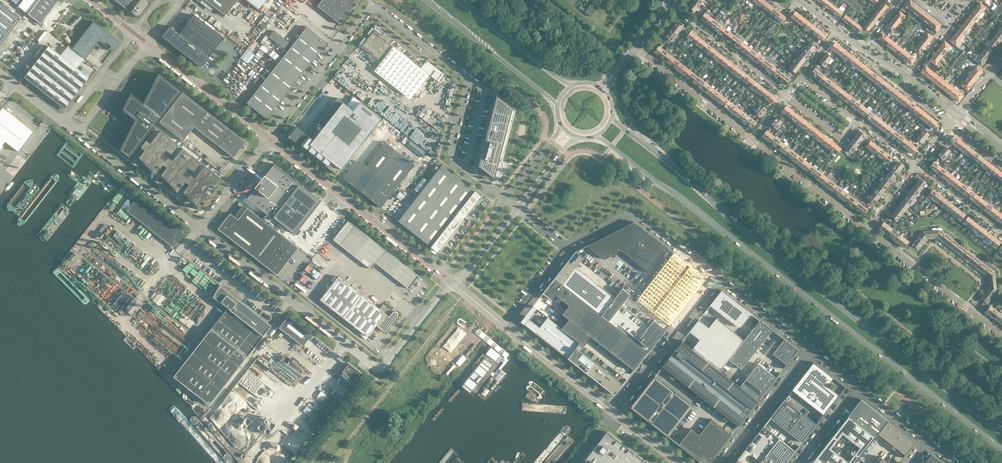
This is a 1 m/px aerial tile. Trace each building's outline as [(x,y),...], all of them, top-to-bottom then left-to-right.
[(65,0),(39,0),(28,14),(38,22),(40,24),(41,24),(58,2),(62,5),(65,0)] [(138,18),(150,2),(147,0),(115,0),(138,18)] [(237,0),(205,0),(225,16),(237,0)] [(259,10),(266,0),(246,0),(259,10)] [(357,0),(356,0),(322,0),(317,6),(340,24),(353,8),(351,7),(357,0)] [(767,3),(764,0),(763,0),(759,6),(762,9),(767,3)] [(915,4),(916,2),(914,1),(913,0),(908,0),(907,1),(904,5),(904,6),(901,9),(907,14),(910,10),(915,4)] [(20,18),(0,2),(0,45),(20,18)] [(591,17),(599,6),(593,2),(585,12),(591,17)] [(831,11),(835,6),(830,2),(826,8),(831,11)] [(885,11),(888,6),(883,2),(880,7),(885,11)] [(915,14),(921,7),(917,4),(917,3),(916,2),(915,4),(910,10),(912,12),(909,16),(912,18),(915,14)] [(695,11),(698,8),(692,3),(691,4),(690,5),(690,6),(689,7),(693,10),(691,12),(693,13),(695,11)] [(766,12),(771,5),(767,3),(762,9),(766,12)] [(986,7),(980,3),(976,8),(982,12),(986,8),(986,7)] [(770,14),(775,8),(771,5),(766,12),(770,14)] [(835,14),(839,9),(835,6),(831,11),(835,14)] [(882,15),(885,11),(880,7),(877,11),(882,15)] [(917,22),(926,12),(926,11),(925,10),(921,7),(915,14),(918,17),(915,20),(917,22)] [(773,17),(778,11),(775,8),(770,14),(773,17)] [(978,17),(982,12),(976,8),(972,12),(978,17)] [(839,17),(843,12),(839,9),(835,14),(839,17)] [(777,20),(782,14),(778,11),(773,17),(777,20)] [(797,18),(800,15),(796,11),(795,12),(792,17),(791,17),(796,21),(798,19),(797,18)] [(878,19),(882,15),(877,11),(873,15),(878,19)] [(901,19),(905,15),(899,11),(896,15),(901,19)] [(926,23),(932,15),(928,12),(926,11),(926,12),(917,22),(920,24),(923,21),(926,23)] [(975,22),(978,17),(972,12),(969,17),(975,22)] [(705,22),(710,16),(706,14),(702,19),(703,20),(703,21),(704,22),(705,22)] [(781,23),(786,17),(782,14),(777,20),(781,23)] [(846,23),(850,18),(846,14),(842,19),(846,23)] [(71,22),(74,25),(82,18),(79,15),(71,22)] [(200,67),(223,38),(194,15),(180,34),(171,27),(164,36),(187,54),(186,56),(200,67)] [(875,23),(878,19),(873,15),(870,19),(875,23)] [(898,23),(901,19),(896,15),(893,20),(898,23)] [(928,31),(936,20),(937,19),(936,18),(932,15),(926,23),(929,25),(926,29),(928,31)] [(971,26),(975,22),(969,17),(965,22),(971,26)] [(806,25),(808,21),(804,18),(800,24),(805,28),(806,25)] [(850,26),(854,21),(850,18),(846,23),(850,26)] [(714,29),(718,23),(713,19),(712,21),(712,22),(709,25),(714,29)] [(872,27),(875,23),(870,19),(867,23),(872,27)] [(940,28),(940,27),(943,25),(943,24),(942,23),(939,20),(938,20),(937,19),(936,20),(928,31),(934,35),(937,31),(937,32),(940,28)] [(895,28),(898,23),(893,20),(890,24),(895,28)] [(93,21),(72,48),(85,59),(99,41),(112,51),(119,42),(112,36),(111,36),(93,21)] [(862,27),(854,21),(850,26),(858,32),(862,27)] [(682,27),(684,25),(682,23),(680,25),(677,22),(674,26),(674,25),(673,26),(676,29),(679,31),(683,27),(682,27)] [(967,31),(971,26),(965,22),(961,27),(967,31)] [(869,31),(872,27),(867,23),(864,27),(869,31)] [(892,32),(895,28),(890,24),(887,28),(892,32)] [(814,31),(817,28),(812,25),(808,30),(813,34),(814,32),(814,31)] [(679,31),(676,29),(673,26),(672,27),(673,28),(671,30),(677,35),(679,31)] [(722,35),(726,29),(722,26),(720,28),(721,28),(718,32),(722,35)] [(328,44),(307,27),(294,43),(313,59),(323,47),(325,48),(328,44)] [(964,36),(967,31),(961,27),(958,31),(964,36)] [(728,34),(730,32),(726,29),(722,35),(726,38),(729,35),(728,34)] [(398,49),(374,31),(362,47),(385,65),(398,49)] [(691,40),(695,35),(695,34),(694,33),(693,33),(692,31),(687,38),(691,40)] [(821,40),(825,35),(821,31),(816,37),(819,39),(817,41),(819,43),(821,40)] [(960,41),(964,36),(958,31),(954,36),(960,41)] [(730,42),(735,36),(730,32),(728,34),(729,35),(726,38),(730,42)] [(674,38),(668,33),(667,34),(668,34),(666,37),(672,41),(674,38)] [(882,42),(886,37),(882,33),(878,39),(882,42)] [(929,41),(933,37),(927,33),(924,37),(929,41)] [(697,41),(700,38),(695,35),(691,40),(694,43),(696,41),(697,41)] [(736,41),(738,38),(735,36),(730,42),(734,45),(737,41),(736,41)] [(956,45),(960,41),(954,36),(950,41),(956,45)] [(887,45),(891,40),(886,37),(882,42),(887,45)] [(926,45),(929,41),(924,37),(921,41),(926,45)] [(996,46),(1000,42),(995,37),(991,42),(996,46)] [(699,47),(704,41),(700,38),(697,41),(696,41),(694,43),(699,47)] [(738,48),(743,42),(738,38),(736,41),(737,41),(734,45),(738,48)] [(891,48),(895,43),(891,40),(887,45),(891,48)] [(705,48),(708,44),(704,41),(699,47),(703,49),(704,47),(705,48)] [(923,49),(926,45),(921,41),(918,45),(923,49)] [(947,51),(950,46),(944,41),(941,46),(947,51)] [(753,50),(748,47),(743,42),(738,48),(740,49),(740,50),(741,51),(742,51),(744,53),(746,54),(748,56),(753,50)] [(993,51),(996,46),(991,42),(987,47),(993,51)] [(313,59),(294,43),(287,51),(307,67),(313,59)] [(815,47),(810,43),(807,47),(809,48),(808,49),(812,52),(815,47)] [(836,52),(840,46),(836,43),(831,48),(831,49),(829,51),(831,52),(833,50),(836,52)] [(895,51),(899,46),(895,43),(891,48),(895,51)] [(664,50),(661,48),(663,45),(661,44),(659,46),(654,52),(659,56),(664,50)] [(708,53),(712,48),(708,44),(705,48),(704,47),(703,49),(708,53)] [(920,54),(923,49),(918,45),(914,50),(920,54)] [(48,46),(24,77),(64,108),(89,77),(48,46)] [(842,53),(844,50),(840,46),(836,52),(839,55),(841,53),(842,53)] [(899,55),(903,50),(899,46),(895,51),(899,55)] [(943,55),(947,51),(941,46),(937,51),(943,55)] [(812,52),(808,49),(809,48),(807,47),(803,51),(809,56),(812,52)] [(989,56),(993,51),(987,47),(984,51),(989,56)] [(249,63),(255,53),(247,48),(241,58),(249,63)] [(713,54),(716,51),(712,48),(708,53),(711,56),(713,54)] [(664,57),(668,53),(664,50),(659,56),(664,59),(665,58),(664,57)] [(756,56),(757,54),(753,50),(748,56),(752,59),(755,55),(756,56)] [(844,58),(849,53),(844,50),(842,53),(841,53),(839,55),(844,58)] [(903,58),(907,53),(903,50),(899,55),(903,58)] [(307,67),(287,51),(278,64),(297,79),(307,67)] [(716,60),(720,54),(716,51),(713,54),(711,56),(716,60)] [(809,56),(803,51),(800,55),(802,57),(806,60),(809,56)] [(939,60),(943,55),(937,51),(933,56),(939,60)] [(985,60),(989,56),(984,51),(980,56),(985,60)] [(668,63),(672,57),(668,53),(664,57),(665,58),(664,59),(665,61),(667,62),(668,63)] [(850,60),(853,56),(849,53),(844,58),(848,61),(849,59),(850,60)] [(907,61),(911,56),(907,53),(903,58),(907,61)] [(722,61),(724,57),(720,54),(716,60),(719,62),(721,60),(722,61)] [(756,62),(761,56),(757,54),(756,56),(755,55),(752,59),(756,62)] [(828,63),(832,58),(826,54),(823,58),(826,61),(828,63)] [(806,60),(802,57),(800,55),(797,60),(802,64),(806,60)] [(764,62),(766,60),(761,56),(756,62),(761,65),(763,62),(764,62)] [(852,65),(857,59),(853,56),(850,60),(849,59),(848,61),(852,65)] [(911,64),(915,59),(911,56),(907,61),(911,64)] [(935,65),(939,60),(933,56),(930,60),(935,65)] [(982,65),(985,60),(980,56),(976,61),(982,65)] [(674,65),(677,60),(676,59),(672,57),(668,63),(668,64),(669,64),(670,64),(672,66),(673,64),(674,65)] [(724,66),(729,61),(724,57),(722,61),(721,60),(719,62),(724,66)] [(828,63),(826,61),(823,58),(819,62),(825,67),(828,63)] [(858,66),(861,63),(857,59),(852,65),(856,68),(857,66),(858,66)] [(676,69),(681,63),(677,60),(674,65),(673,64),(672,66),(676,69)] [(765,69),(769,63),(766,60),(764,62),(763,62),(761,65),(765,69)] [(802,64),(797,60),(794,63),(796,65),(795,66),(799,68),(802,64)] [(738,68),(737,67),(736,66),(735,65),(732,64),(732,63),(731,62),(730,62),(729,61),(724,66),(734,74),(738,68)] [(680,70),(684,66),(681,63),(676,69),(680,72),(681,71),(680,70)] [(772,69),(774,67),(769,63),(765,69),(769,72),(772,68),(772,69)] [(799,68),(795,66),(796,65),(794,63),(790,68),(796,73),(799,68)] [(861,71),(865,66),(861,63),(858,66),(857,66),(856,68),(861,71)] [(285,96),(297,79),(278,64),(265,80),(285,96)] [(684,75),(689,69),(684,66),(680,70),(681,71),(680,72),(682,74),(683,75),(684,75)] [(820,72),(817,70),(819,68),(817,66),(815,69),(815,68),(811,74),(816,78),(820,72)] [(866,73),(869,69),(865,66),(861,71),(864,74),(866,72),(866,73)] [(926,76),(930,70),(925,66),(921,72),(926,76)] [(979,76),(982,71),(976,66),(973,71),(979,76)] [(773,75),(777,69),(774,67),(772,69),(772,68),(769,72),(773,75)] [(740,75),(742,71),(738,68),(734,74),(739,77),(740,75)] [(690,78),(694,73),(689,69),(684,75),(685,76),(686,77),(687,77),(688,79),(689,77),(690,78)] [(781,75),(782,73),(777,69),(773,75),(777,78),(780,75),(781,75)] [(869,78),(873,72),(869,69),(866,73),(866,72),(864,74),(869,78)] [(930,79),(935,73),(930,70),(926,76),(930,79)] [(975,81),(979,76),(973,71),(969,76),(975,81)] [(875,79),(878,75),(873,72),(869,78),(872,81),(874,79),(875,79)] [(129,157),(180,91),(181,91),(158,73),(143,103),(130,94),(122,110),(125,112),(126,118),(132,117),(135,120),(120,150),(129,157)] [(693,82),(697,76),(694,73),(690,78),(689,77),(688,79),(693,82)] [(781,82),(786,76),(782,73),(781,75),(780,75),(777,78),(781,82)] [(935,83),(940,77),(935,73),(930,79),(935,83)] [(748,81),(751,78),(747,75),(742,80),(747,84),(749,82),(748,81)] [(824,84),(828,79),(823,75),(822,77),(822,78),(820,81),(824,84)] [(877,84),(882,79),(878,75),(875,79),(874,79),(872,81),(877,84)] [(697,83),(701,79),(697,76),(693,82),(697,85),(698,84),(697,83)] [(786,85),(790,79),(792,77),(790,76),(789,78),(786,76),(781,82),(782,82),(782,83),(783,83),(784,83),(786,85)] [(971,85),(975,81),(969,76),(965,81),(971,85)] [(940,87),(944,81),(940,77),(935,83),(940,87)] [(701,88),(705,82),(701,79),(697,83),(698,84),(697,85),(698,87),(699,87),(700,88),(701,88)] [(891,86),(888,84),(882,79),(877,84),(887,92),(891,86)] [(270,114),(285,96),(265,80),(247,103),(268,120),(272,116),(270,114)] [(756,88),(759,84),(755,81),(750,87),(755,90),(757,88),(756,88)] [(832,91),(837,85),(832,81),(830,83),(831,84),(828,88),(832,91)] [(944,90),(949,84),(944,81),(940,87),(944,90)] [(968,90),(971,85),(965,81),(962,85),(968,90)] [(707,91),(710,86),(705,82),(701,88),(701,89),(702,90),(703,90),(705,92),(706,90),(707,91)] [(949,94),(954,88),(949,84),(944,90),(949,94)] [(715,97),(719,93),(710,86),(707,91),(706,90),(705,92),(715,99),(716,98),(715,97)] [(893,93),(895,89),(891,86),(887,92),(892,96),(893,94),(893,93)] [(764,94),(767,91),(763,88),(759,93),(763,97),(765,95),(764,94)] [(840,97),(845,92),(840,88),(838,90),(839,90),(836,94),(840,97)] [(954,98),(958,92),(954,88),(949,94),(954,98)] [(238,135),(182,92),(159,122),(183,141),(188,135),(194,127),(217,145),(233,158),(236,153),(244,143),(244,140),(238,136),(238,135)] [(959,101),(963,95),(958,92),(954,98),(959,101)] [(719,102),(723,96),(719,93),(715,97),(716,98),(715,99),(716,101),(718,102),(719,102)] [(901,100),(904,96),(900,93),(895,98),(900,102),(902,100),(901,100)] [(772,103),(776,98),(774,96),(774,95),(773,94),(772,94),(771,94),(767,100),(770,102),(768,104),(770,106),(771,103),(772,103)] [(849,104),(853,98),(848,94),(847,96),(847,97),(844,101),(849,104)] [(725,105),(728,100),(723,96),(719,102),(719,103),(720,104),(721,104),(723,106),(724,104),(725,105)] [(499,98),(482,168),(498,180),(498,178),(515,110),(515,109),(500,97),(499,98)] [(309,136),(298,127),(290,137),(338,175),(382,119),(361,102),(354,111),(338,98),(309,136)] [(909,106),(912,102),(908,99),(903,105),(908,109),(910,107),(909,106)] [(727,109),(732,103),(728,100),(725,105),(724,104),(723,106),(727,109)] [(857,110),(861,104),(857,101),(855,103),(856,103),(853,107),(857,110)] [(732,110),(735,106),(732,103),(727,109),(731,112),(732,111),(732,110)] [(767,109),(761,104),(758,108),(764,113),(765,112),(767,109)] [(871,112),(867,109),(861,104),(857,110),(867,118),(871,112)] [(735,115),(740,109),(735,106),(732,110),(732,111),(731,112),(733,114),(734,115),(735,115)] [(787,116),(791,110),(786,106),(782,112),(780,114),(782,115),(783,113),(787,116)] [(917,112),(920,109),(916,106),(912,111),(917,115),(918,113),(917,112)] [(34,132),(6,110),(2,107),(0,110),(0,151),(4,146),(2,145),(5,142),(18,152),(22,148),(21,148),(34,132)] [(764,113),(758,108),(755,112),(761,116),(763,114),(764,113)] [(741,118),(745,113),(740,109),(735,115),(736,116),(737,117),(738,117),(739,119),(741,117),(741,118)] [(795,115),(795,114),(796,113),(791,110),(787,116),(792,119),(795,115)] [(874,118),(876,116),(871,112),(867,118),(871,121),(874,118)] [(926,119),(929,115),(924,112),(920,118),(925,122),(926,119)] [(744,122),(748,116),(745,113),(741,118),(741,117),(739,119),(744,122)] [(795,122),(800,116),(799,116),(799,115),(798,114),(797,114),(796,113),(795,114),(795,115),(792,119),(795,122)] [(748,123),(752,119),(748,116),(744,122),(748,125),(749,124),(748,123)] [(798,125),(802,120),(803,121),(804,119),(802,118),(802,117),(801,116),(800,116),(795,122),(798,125)] [(875,124),(879,119),(876,116),(874,118),(871,121),(875,124)] [(783,122),(777,117),(775,120),(774,119),(773,120),(780,125),(783,122)] [(752,128),(757,123),(757,122),(758,120),(757,119),(755,121),(752,119),(748,123),(749,124),(748,125),(750,127),(751,128),(752,128)] [(803,129),(808,123),(804,119),(803,121),(802,120),(798,125),(803,129)] [(882,125),(884,122),(879,119),(875,124),(879,128),(882,124),(882,125)] [(933,128),(937,122),(933,119),(928,124),(931,127),(929,129),(931,130),(933,128)] [(780,125),(773,120),(773,122),(771,124),(777,129),(780,125)] [(883,131),(888,125),(884,122),(882,125),(882,124),(879,128),(883,131)] [(812,128),(811,127),(812,126),(808,123),(803,129),(808,132),(812,128)] [(891,131),(892,129),(888,125),(883,131),(887,134),(890,130),(891,131)] [(812,135),(816,129),(816,128),(815,127),(814,127),(812,126),(811,127),(812,128),(808,132),(812,135)] [(222,179),(156,127),(155,127),(140,147),(144,150),(138,157),(139,158),(153,169),(154,167),(158,170),(163,165),(166,167),(161,175),(175,186),(176,185),(180,188),(185,182),(188,185),(183,192),(197,203),(198,202),(202,205),(205,201),(222,179)] [(767,138),(770,133),(769,132),(771,130),(769,128),(767,131),(767,130),(762,136),(763,137),(763,138),(764,138),(765,138),(766,140),(767,138)] [(815,138),(819,133),(819,134),(820,132),(819,131),(819,130),(817,129),(816,129),(812,135),(815,138)] [(891,137),(896,132),(892,129),(891,131),(890,130),(887,134),(891,137)] [(929,134),(923,130),(921,133),(923,135),(922,136),(926,139),(929,134)] [(865,136),(859,131),(856,135),(857,136),(857,137),(861,141),(864,138),(866,139),(868,138),(865,136)] [(820,142),(825,136),(820,132),(819,134),(819,133),(815,138),(820,142)] [(899,137),(901,135),(896,132),(891,137),(896,140),(898,137),(899,137)] [(771,143),(775,137),(770,133),(767,138),(766,140),(771,143)] [(926,139),(922,136),(923,135),(921,133),(917,139),(922,143),(926,139)] [(861,141),(857,137),(857,136),(856,135),(853,140),(859,144),(861,141)] [(900,144),(904,138),(901,135),(899,137),(898,137),(896,140),(900,144)] [(828,141),(828,140),(829,139),(825,136),(820,142),(825,145),(828,141)] [(956,143),(959,139),(954,136),(950,141),(948,144),(950,145),(952,143),(954,144),(955,142),(956,143)] [(776,145),(780,141),(775,137),(771,143),(775,146),(776,145)] [(907,144),(909,142),(904,138),(900,144),(904,147),(907,143),(907,144)] [(828,148),(833,142),(832,142),(832,141),(831,140),(830,140),(829,139),(828,140),(828,141),(825,145),(828,148)] [(958,148),(963,142),(959,139),(956,143),(955,142),(954,144),(958,148)] [(423,158),(427,153),(411,140),(407,145),(423,158)] [(859,144),(853,140),(850,144),(851,145),(851,144),(856,148),(859,144)] [(779,149),(784,143),(780,141),(776,145),(775,146),(776,148),(777,148),(778,149),(779,149)] [(870,149),(875,143),(874,142),(873,143),(871,141),(866,147),(870,149)] [(363,162),(348,181),(348,182),(353,185),(362,193),(363,193),(372,200),(381,208),(415,165),(386,142),(368,166),(363,162)] [(832,151),(835,146),(836,147),(837,145),(835,144),(835,143),(834,142),(833,142),(828,148),(832,151)] [(908,150),(912,144),(909,142),(907,144),(907,143),(904,147),(908,150)] [(964,149),(967,146),(963,142),(958,148),(962,151),(964,148),(964,149)] [(783,151),(787,146),(784,143),(779,149),(779,150),(779,151),(781,151),(783,153),(784,151),(783,151)] [(873,152),(878,146),(876,144),(875,143),(870,149),(873,152)] [(852,153),(856,148),(851,144),(851,145),(850,144),(846,148),(852,153)] [(913,154),(917,148),(919,146),(917,144),(915,147),(912,144),(908,150),(913,154)] [(837,155),(841,149),(837,145),(836,147),(835,146),(832,151),(837,155)] [(787,156),(792,150),(787,146),(783,151),(784,151),(783,153),(787,156)] [(877,155),(882,148),(881,148),(880,148),(878,146),(873,152),(877,155)] [(967,154),(971,149),(967,146),(964,149),(964,148),(962,151),(967,154)] [(946,156),(950,151),(945,147),(941,151),(945,154),(944,154),(946,156)] [(880,158),(885,152),(882,150),(883,149),(882,148),(877,155),(880,158)] [(973,156),(975,152),(971,149),(967,154),(970,157),(972,155),(973,156)] [(793,158),(797,154),(792,150),(787,156),(791,159),(792,158),(793,158)] [(946,156),(944,154),(945,154),(941,151),(938,155),(944,160),(946,156)] [(884,160),(889,154),(887,153),(885,152),(880,158),(884,160)] [(975,161),(979,155),(975,152),(973,156),(972,155),(970,157),(975,161)] [(795,162),(800,156),(797,154),(793,158),(792,158),(791,159),(793,161),(794,162),(795,162)] [(887,163),(892,157),(889,155),(890,155),(889,154),(884,160),(887,163)] [(981,162),(984,158),(979,155),(975,161),(978,164),(980,161),(981,162)] [(800,164),(804,159),(800,156),(795,162),(796,163),(797,164),(798,164),(800,166),(801,164),(800,164)] [(983,167),(988,162),(984,158),(981,162),(980,161),(978,164),(983,167)] [(804,169),(808,163),(804,159),(800,164),(801,164),(800,166),(804,169)] [(936,167),(938,164),(936,163),(938,161),(936,159),(934,162),(930,167),(934,171),(937,167),(936,167)] [(904,166),(900,163),(898,161),(895,160),(894,161),(897,163),(895,165),(901,169),(902,169),(903,167),(904,166)] [(989,168),(992,165),(988,162),(983,167),(987,170),(988,168),(989,168)] [(810,171),(813,167),(808,163),(804,169),(808,172),(809,171),(810,171)] [(275,164),(248,199),(268,214),(264,220),(275,228),(279,223),(296,236),(324,201),(275,164)] [(938,174),(943,168),(938,164),(936,167),(937,167),(934,171),(938,174)] [(440,249),(479,199),(482,196),(442,165),(399,221),(438,252),(440,249)] [(901,169),(895,165),(892,168),(899,173),(900,172),(899,172),(901,169)] [(992,174),(996,168),(992,165),(989,168),(988,168),(987,170),(992,174)] [(818,178),(821,173),(813,167),(810,171),(809,171),(808,172),(810,174),(811,175),(812,175),(814,177),(814,178),(815,179),(816,178),(817,180),(819,178),(818,178)] [(899,173),(892,168),(890,172),(896,176),(898,174),(899,173)] [(997,175),(1000,171),(996,168),(992,174),(995,177),(997,174),(997,175)] [(947,180),(951,175),(946,171),(945,173),(945,174),(942,177),(947,180)] [(896,176),(890,172),(887,175),(893,180),(894,179),(896,176)] [(822,183),(826,177),(821,173),(818,178),(819,178),(817,180),(822,183)] [(893,180),(887,175),(884,179),(890,183),(892,181),(893,181),(893,180)] [(419,192),(429,180),(423,176),(414,188),(419,192)] [(828,185),(831,181),(826,177),(822,183),(826,186),(827,185),(828,185)] [(955,187),(959,181),(954,177),(953,180),(951,184),(955,187)] [(890,183),(884,179),(882,182),(888,187),(889,186),(888,186),(890,183)] [(922,188),(926,183),(920,179),(920,180),(919,180),(918,181),(917,183),(920,186),(922,188)] [(830,190),(835,183),(831,181),(828,185),(827,185),(826,186),(828,188),(829,189),(830,189),(830,190)] [(888,187),(882,182),(879,185),(885,190),(887,188),(888,187)] [(835,191),(838,186),(835,183),(830,190),(831,191),(832,191),(834,193),(835,191)] [(922,188),(920,186),(917,183),(914,187),(920,192),(922,188)] [(963,193),(968,188),(963,184),(961,186),(962,187),(959,190),(963,193)] [(885,190),(879,185),(876,189),(883,194),(884,193),(883,192),(885,190)] [(838,196),(843,190),(838,186),(835,191),(834,193),(838,196)] [(920,192),(914,187),(911,191),(914,194),(914,193),(917,195),(920,192)] [(883,194),(876,189),(874,192),(880,197),(881,195),(882,195),(883,194)] [(934,196),(937,192),(936,192),(936,191),(934,190),(933,189),(928,195),(932,198),(934,195),(934,196)] [(844,198),(848,194),(843,190),(838,196),(842,199),(844,198)] [(971,200),(976,194),(971,190),(969,192),(970,193),(967,197),(971,200)] [(400,191),(397,196),(402,200),(406,195),(400,191)] [(913,200),(917,195),(914,193),(914,194),(911,191),(907,195),(913,200)] [(880,197),(874,192),(871,196),(877,201),(878,200),(878,199),(880,197)] [(936,202),(941,196),(937,192),(934,196),(934,195),(932,198),(936,202)] [(847,202),(851,196),(848,194),(844,198),(842,199),(844,201),(845,202),(846,202),(847,202)] [(910,205),(913,200),(907,195),(904,199),(907,202),(907,203),(910,205)] [(851,204),(855,199),(851,196),(847,202),(847,203),(848,204),(849,204),(851,206),(852,204),(851,204)] [(877,201),(871,196),(868,199),(874,204),(876,201),(876,202),(877,201)] [(943,202),(945,199),(941,196),(936,202),(941,205),(943,203),(943,202)] [(186,234),(138,197),(127,211),(172,247),(186,234)] [(980,206),(984,201),(979,197),(978,199),(975,203),(980,206)] [(855,209),(860,203),(855,199),(851,204),(852,204),(851,206),(855,209)] [(910,205),(907,203),(907,202),(904,199),(901,204),(907,208),(910,205)] [(945,208),(949,202),(945,199),(943,202),(943,203),(941,205),(945,208)] [(951,208),(953,205),(949,202),(945,208),(948,211),(950,208),(951,208)] [(861,212),(865,207),(860,203),(855,209),(859,212),(860,211),(861,212)] [(988,213),(992,207),(988,203),(986,205),(987,206),(984,210),(988,213)] [(907,208),(901,204),(898,208),(901,210),(902,209),(904,212),(907,208)] [(953,214),(957,208),(953,205),(951,208),(950,208),(948,211),(953,214)] [(863,216),(868,210),(868,209),(870,207),(868,206),(866,208),(865,207),(861,212),(860,211),(859,212),(861,214),(862,215),(863,215),(863,216)] [(231,213),(219,229),(234,241),(233,242),(257,261),(258,260),(261,262),(260,264),(279,279),(280,277),(278,275),(299,247),(275,228),(264,220),(248,208),(239,219),(231,213)] [(900,216),(904,212),(902,209),(901,210),(898,208),(895,212),(900,216)] [(959,215),(961,212),(957,208),(953,214),(957,218),(960,215),(959,215)] [(996,219),(1001,214),(996,210),(994,212),(995,212),(992,216),(996,219)] [(896,222),(900,216),(895,212),(894,213),(893,213),(892,214),(892,215),(891,216),(893,218),(893,219),(896,222)] [(961,221),(965,215),(966,215),(965,214),(964,213),(963,212),(962,212),(961,212),(959,215),(960,215),(957,218),(961,221)] [(969,223),(972,220),(971,219),(971,218),(970,217),(969,217),(968,216),(963,222),(967,225),(969,223)] [(971,229),(976,223),(972,220),(969,223),(967,225),(971,229)] [(419,276),(348,221),(334,239),(372,269),(376,263),(409,289),(419,276)] [(612,233),(591,244),(589,245),(591,249),(596,253),(605,259),(622,251),(650,273),(668,249),(669,249),(651,235),(649,234),(649,233),(643,229),(634,222),(612,233)] [(883,231),(888,225),(884,222),(879,228),(881,229),(881,230),(882,231),(883,231)] [(978,229),(980,226),(976,223),(971,229),(976,233),(978,230),(978,229)] [(888,235),(892,229),(888,225),(883,231),(888,235)] [(980,235),(984,229),(980,226),(978,229),(978,230),(976,233),(980,235)] [(892,238),(896,232),(892,229),(888,235),(892,238)] [(986,236),(988,233),(984,229),(980,235),(983,238),(985,235),(986,236)] [(937,237),(942,230),(941,231),(939,230),(931,231),(923,232),(922,234),(920,232),(920,233),(927,238),(932,237),(937,237)] [(941,240),(946,233),(945,233),(942,231),(943,230),(942,230),(937,237),(941,240)] [(896,241),(901,235),(896,232),(892,238),(896,241)] [(927,238),(920,233),(921,234),(918,237),(917,236),(924,242),(927,238)] [(945,242),(950,236),(949,235),(949,236),(946,234),(947,233),(946,233),(941,240),(945,242)] [(988,242),(992,236),(988,233),(986,236),(985,235),(983,238),(988,242)] [(900,244),(905,238),(901,235),(896,241),(900,244)] [(924,242),(917,236),(917,237),(918,237),(915,240),(914,240),(921,245),(924,242)] [(948,245),(953,239),(953,238),(952,239),(950,237),(950,236),(945,242),(948,245)] [(994,242),(997,239),(992,236),(988,242),(993,246),(995,243),(994,242)] [(905,248),(906,245),(909,242),(905,238),(900,244),(901,245),(902,246),(903,246),(905,248)] [(952,248),(957,241),(956,242),(953,240),(954,239),(953,239),(948,245),(952,248)] [(996,248),(1000,243),(1001,242),(1000,241),(998,240),(997,239),(994,242),(995,243),(993,246),(996,248)] [(921,245),(914,240),(914,241),(915,241),(912,244),(909,242),(906,245),(912,249),(914,246),(918,249),(921,245)] [(956,251),(961,244),(960,244),(960,245),(957,243),(958,242),(957,241),(952,248),(956,251)] [(959,254),(964,247),(963,248),(961,245),(961,244),(956,251),(959,254)] [(963,257),(968,250),(967,251),(964,248),(965,248),(964,247),(959,254),(963,257)] [(967,260),(972,253),(971,253),(968,251),(968,250),(963,257),(967,260)] [(674,253),(638,300),(670,325),(702,283),(701,282),(704,278),(698,273),(698,272),(674,253)] [(970,263),(975,256),(974,256),(972,254),(972,253),(967,260),(970,263)] [(615,297),(577,267),(584,258),(580,255),(575,261),(573,264),(569,261),(555,278),(601,315),(615,297)] [(974,265),(979,259),(979,258),(978,259),(975,257),(976,256),(975,256),(970,263),(974,265)] [(978,268),(983,262),(982,261),(982,262),(979,260),(980,259),(979,259),(974,265),(978,268)] [(981,271),(986,264),(985,265),(983,263),(983,262),(978,268),(981,271)] [(985,274),(990,267),(989,268),(986,266),(987,265),(986,264),(981,271),(985,274)] [(988,277),(994,270),(993,270),(993,271),(990,268),(990,267),(985,274),(988,277)] [(997,289),(996,281),(995,273),(993,272),(994,270),(988,277),(989,282),(990,287),(996,292),(997,292),(995,291),(997,289)] [(389,329),(392,325),(399,317),(398,316),(398,315),(398,314),(398,313),(398,312),(397,312),(396,311),(395,311),(394,311),(394,312),(393,312),(383,305),(380,309),(339,276),(321,299),(368,337),(377,325),(385,332),(388,328),(389,329)] [(648,352),(555,279),(543,293),(552,300),(557,295),(570,305),(556,323),(580,342),(568,358),(569,359),(571,357),(573,359),(572,361),(615,395),(623,384),(580,351),(592,337),(634,370),(648,352)] [(210,404),(272,325),(262,317),(258,322),(256,320),(258,314),(236,297),(235,298),(232,295),(232,294),(221,285),(214,297),(228,308),(175,376),(210,404)] [(996,292),(990,287),(987,291),(994,296),(993,295),(995,292),(996,293),(996,292)] [(622,289),(601,315),(616,327),(618,324),(651,349),(664,333),(663,332),(665,329),(664,328),(664,327),(654,320),(648,327),(647,327),(648,326),(622,306),(622,307),(621,306),(630,295),(622,289)] [(752,314),(722,290),(710,305),(738,327),(741,327),(752,314)] [(994,296),(987,291),(984,295),(991,300),(991,299),(990,299),(993,296),(993,297),(994,296)] [(987,303),(990,300),(991,300),(984,295),(981,298),(985,301),(982,305),(988,309),(990,305),(987,303)] [(990,315),(995,309),(990,305),(988,309),(986,311),(988,313),(989,314),(990,314),(990,315)] [(540,327),(530,319),(537,309),(533,306),(526,316),(521,322),(568,358),(580,342),(548,317),(540,327)] [(994,318),(999,312),(995,309),(990,315),(994,318)] [(314,335),(288,315),(289,316),(280,327),(304,346),(313,335),(314,335)] [(729,359),(744,340),(717,318),(709,328),(704,324),(699,320),(690,331),(695,336),(700,339),(692,349),(720,371),(729,359)] [(742,369),(755,352),(772,330),(760,320),(754,327),(744,340),(729,359),(742,369)] [(798,350),(784,339),(773,354),(787,364),(798,350)] [(676,349),(752,408),(758,400),(720,371),(692,349),(682,341),(676,349)] [(481,352),(458,381),(473,393),(496,364),(494,363),(495,362),(496,363),(501,357),(489,347),(484,353),(493,361),(493,362),(481,352)] [(256,357),(233,390),(237,393),(249,401),(251,404),(255,401),(256,400),(261,403),(268,393),(273,396),(277,390),(274,386),(277,383),(273,380),(269,372),(271,370),(272,370),(270,368),(267,366),(269,363),(261,358),(260,359),(256,357)] [(663,366),(701,396),(739,426),(745,418),(669,358),(663,366)] [(813,362),(799,381),(830,406),(845,387),(813,362)] [(352,384),(361,373),(363,374),(351,364),(350,363),(348,365),(340,375),(352,384)] [(776,377),(767,370),(758,363),(752,371),(770,385),(776,377)] [(768,388),(770,385),(752,371),(746,379),(764,393),(768,388)] [(669,437),(693,405),(655,376),(631,406),(669,437)] [(740,386),(758,400),(760,398),(764,393),(746,379),(740,386)] [(830,406),(799,381),(792,390),(824,415),(830,406)] [(817,424),(785,399),(770,418),(771,418),(802,442),(816,424),(817,424)] [(888,421),(882,416),(861,399),(852,411),(848,416),(849,416),(876,436),(888,421)] [(248,415),(241,426),(246,429),(253,418),(248,415)] [(271,427),(275,422),(268,416),(259,426),(264,431),(266,429),(269,433),(273,428),(271,427)] [(829,441),(815,459),(820,462),(855,462),(875,437),(849,416),(834,434),(835,434),(830,441),(829,441)] [(731,435),(712,419),(699,435),(691,429),(679,445),(691,454),(702,462),(709,462),(731,435)] [(885,442),(896,427),(888,421),(876,436),(885,442)] [(764,426),(738,459),(743,462),(786,462),(795,451),(764,426)] [(891,447),(903,432),(896,427),(885,442),(891,447)] [(310,439),(314,434),(308,428),(303,433),(310,439)] [(619,441),(607,432),(587,457),(587,458),(591,461),(590,462),(648,462),(619,441)] [(897,452),(909,437),(903,432),(891,447),(897,452)] [(915,442),(909,437),(897,452),(903,457),(915,442)] [(925,462),(942,462),(931,454),(925,462)]
